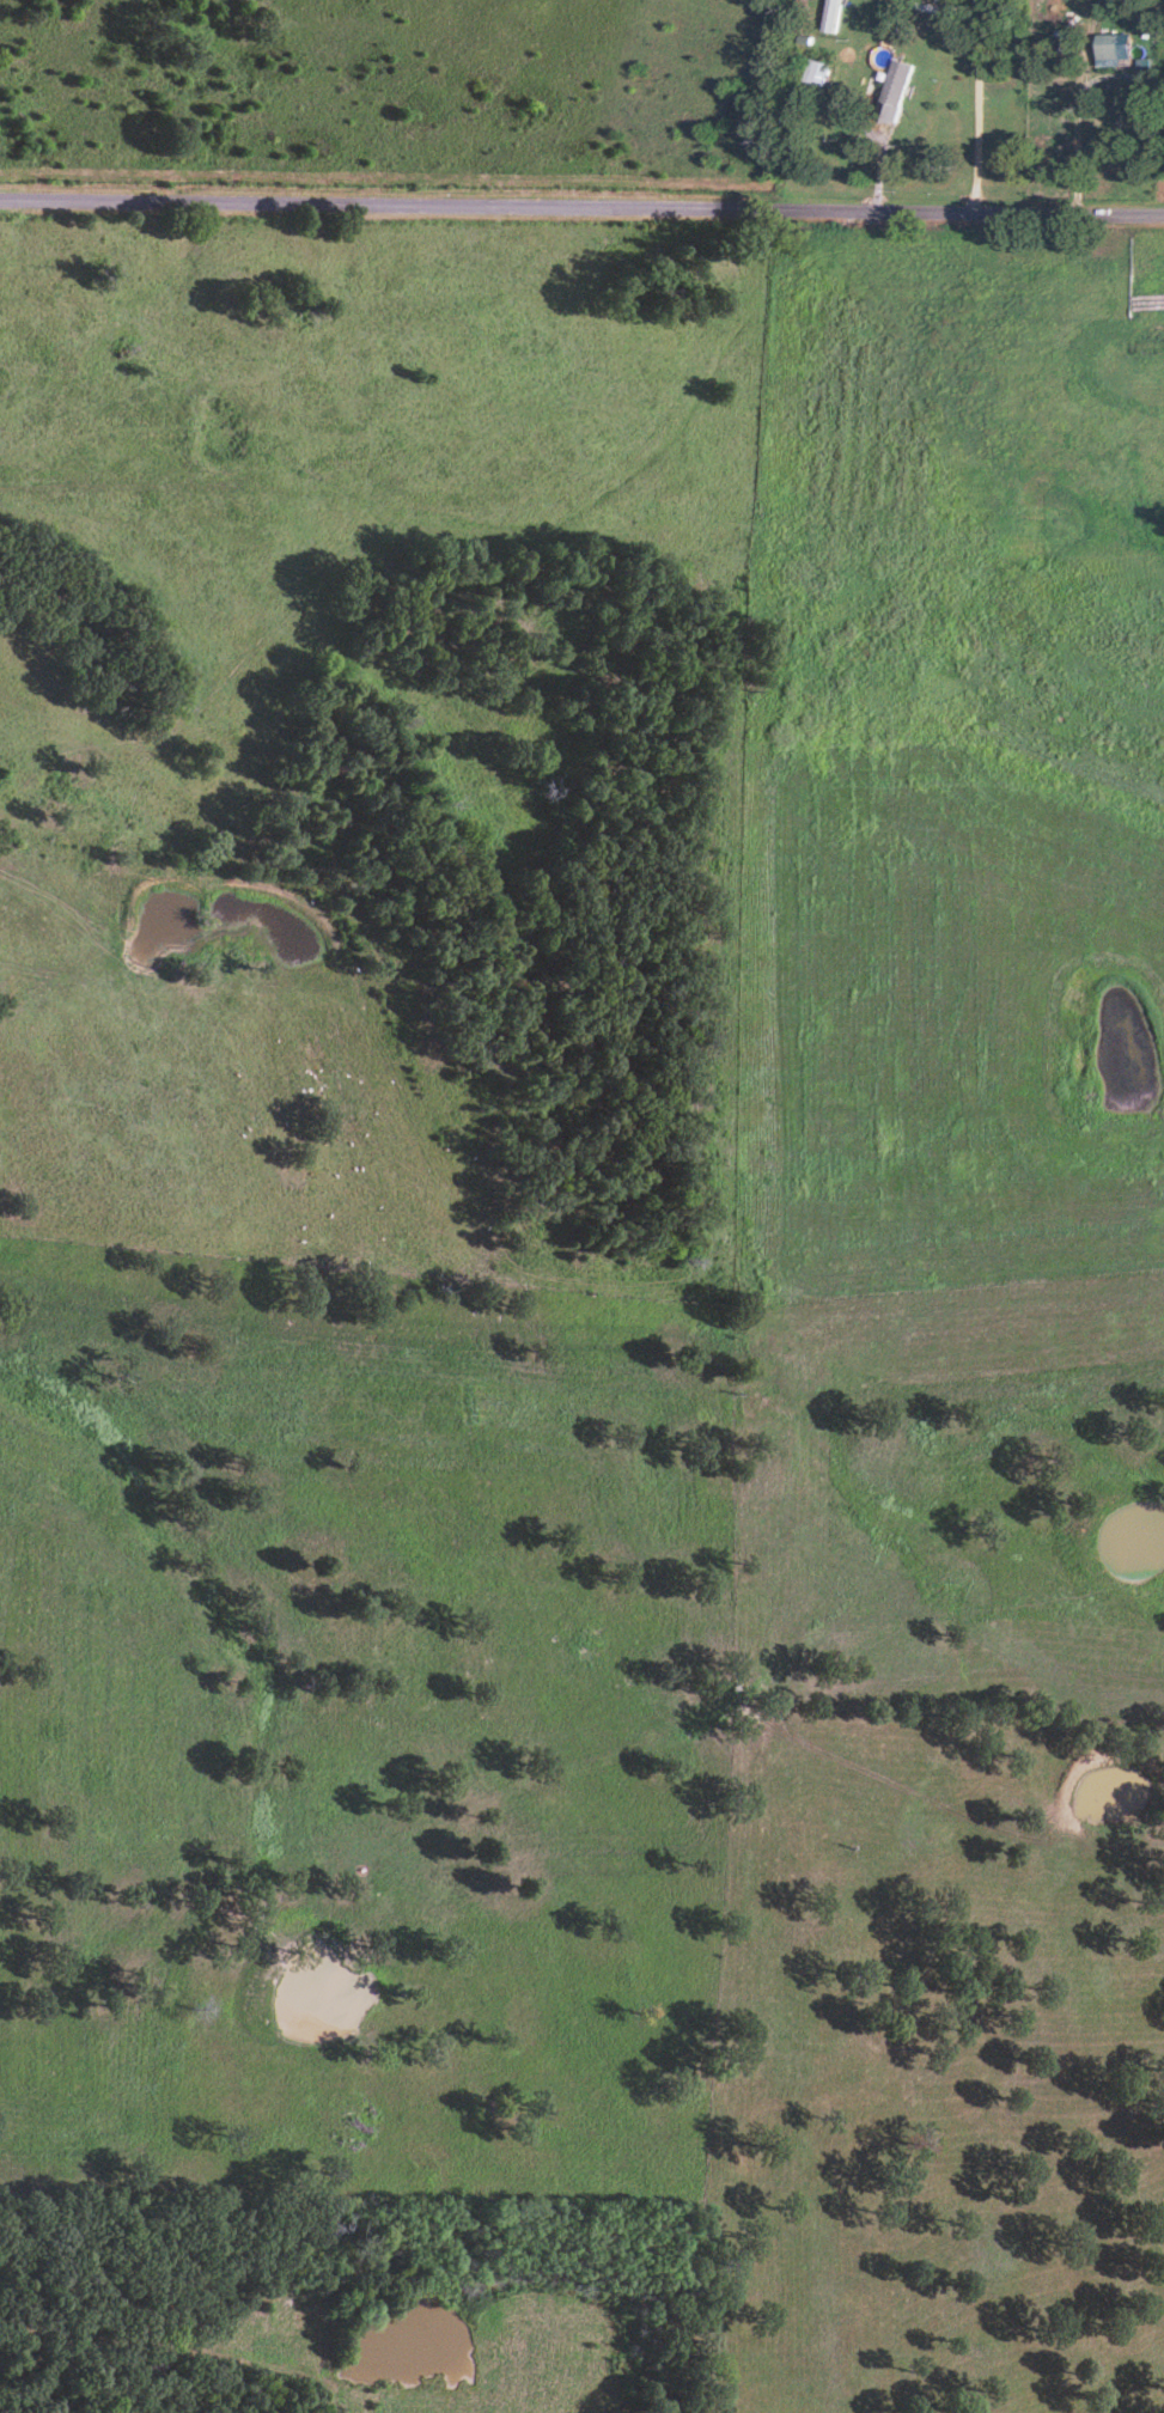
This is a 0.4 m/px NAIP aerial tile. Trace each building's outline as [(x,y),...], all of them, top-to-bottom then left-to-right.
[(816,42),(828,44),(836,0),(823,0),(816,42)] [(1099,61),(1123,61),(1123,35),(1099,35),(1099,61)] [(902,127),(918,66),(898,60),(881,121),(902,127)] [(828,63),(813,62),(812,87),(826,88),(828,63)]
